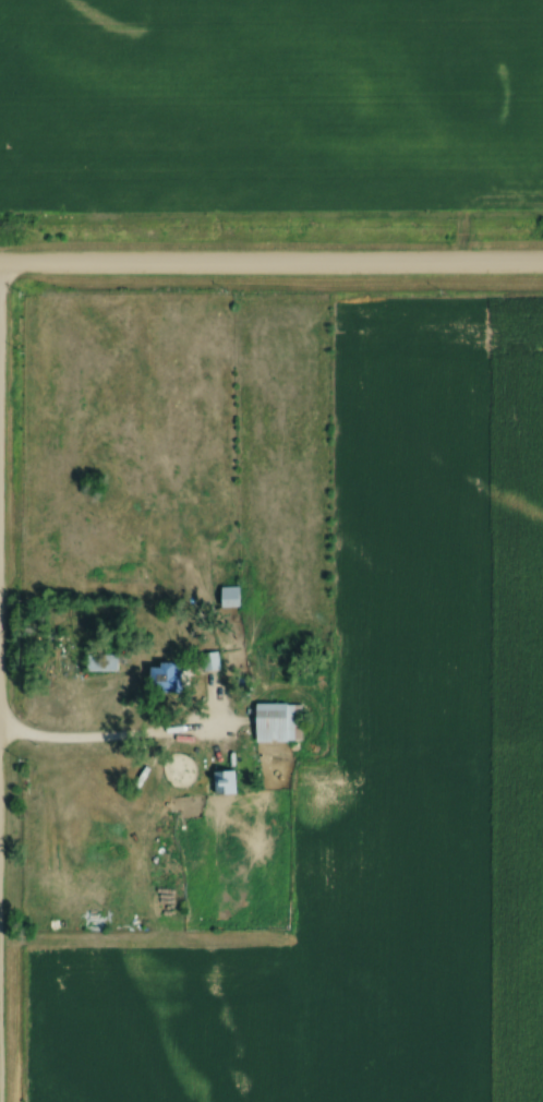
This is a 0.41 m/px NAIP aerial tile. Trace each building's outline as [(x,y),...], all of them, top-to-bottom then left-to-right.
[(241,606),(241,585),(223,585),(223,606),(241,606)] [(204,652),(204,668),(220,668),(220,652),(204,652)] [(118,653),(88,653),(88,670),(118,670),(118,653)] [(154,663),(154,691),(184,691),(184,663),(154,663)] [(303,740),(303,702),(258,702),(258,740),(303,740)] [(216,793),(237,793),(237,770),(216,770),(216,793)]
